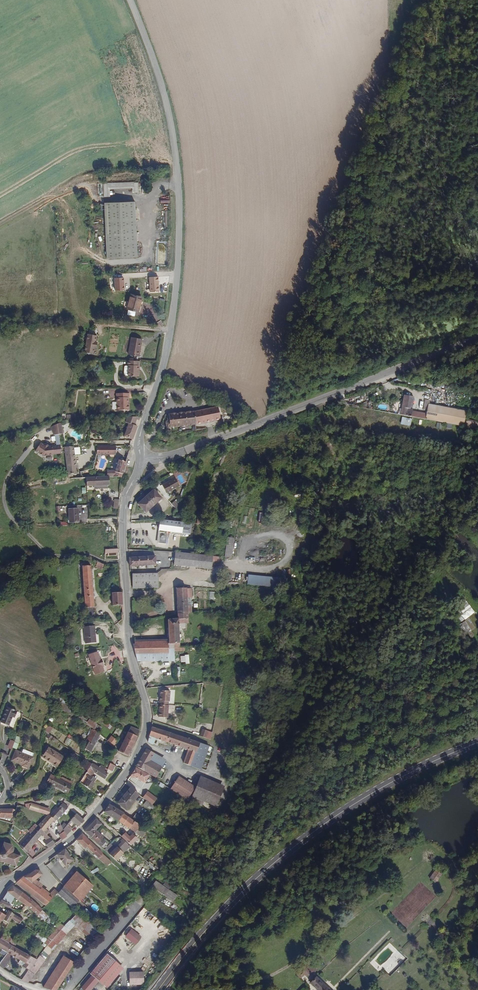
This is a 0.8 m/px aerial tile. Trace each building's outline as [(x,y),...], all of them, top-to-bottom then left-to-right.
[(138,192),(137,183),(103,184),(103,197),(110,197),(109,189),(130,189),(130,192),(138,192)] [(137,257),(134,201),(103,203),(106,258),(137,257)] [(137,313),(141,300),(129,297),(128,302),(124,301),(122,309),(137,313)] [(94,348),(95,342),(93,342),(94,335),(84,335),(83,353),(92,354),(93,347),(94,348)] [(141,355),(144,337),(133,335),(130,353),(141,355)] [(138,368),(138,363),(141,363),(141,359),(128,359),(128,363),(130,363),(130,364),(130,374),(141,374),(141,368),(138,368)] [(126,404),(126,398),(128,398),(128,393),(116,393),(116,397),(117,397),(117,410),(129,410),(129,404),(126,404)] [(437,423),(439,408),(429,406),(427,405),(426,413),(425,415),(411,413),(412,411),(410,411),(413,398),(403,397),(400,416),(437,423)] [(220,417),(217,405),(195,410),(167,413),(168,420),(165,420),(165,422),(165,427),(195,423),(220,417)] [(464,427),(466,413),(439,408),(437,423),(464,427)] [(59,453),(59,444),(57,433),(62,433),(60,421),(49,425),(52,434),(54,434),(55,445),(50,445),(50,444),(46,445),(46,443),(43,442),(42,443),(39,441),(33,449),(41,455),(51,454),(51,453),(59,453)] [(132,439),(136,426),(133,425),(128,423),(128,424),(124,437),(132,439)] [(115,452),(115,445),(98,445),(98,452),(98,453),(115,452)] [(81,455),(80,447),(72,448),(72,446),(63,447),(65,474),(74,473),(73,456),(81,455)] [(121,475),(126,459),(118,457),(115,468),(105,469),(106,475),(109,474),(113,474),(121,475)] [(109,483),(109,474),(106,475),(86,477),(86,486),(109,483)] [(167,493),(181,486),(176,476),(171,478),(172,480),(163,484),(167,493)] [(146,512),(162,497),(154,489),(138,503),(146,512)] [(79,522),(79,508),(69,508),(70,522),(79,522)] [(191,534),(192,522),(183,521),(183,522),(160,520),(159,530),(161,531),(159,543),(167,544),(168,532),(168,531),(191,534)] [(211,568),(212,555),(176,553),(174,566),(211,568)] [(155,565),(155,556),(128,557),(129,566),(155,565)] [(94,605),(91,559),(82,560),(84,606),(94,605)] [(159,587),(158,575),(133,577),(133,588),(159,587)] [(186,597),(186,588),(175,588),(176,614),(187,613),(187,606),(186,597)] [(121,605),(121,592),(113,592),(113,606),(121,605)] [(95,618),(94,605),(84,606),(85,618),(87,618),(95,618)] [(188,623),(187,613),(176,614),(177,618),(168,618),(169,637),(169,641),(133,642),(137,660),(174,660),(170,643),(174,643),(174,645),(179,645),(178,623),(188,623)] [(93,624),(82,625),(84,642),(94,641),(93,632),(94,632),(93,624)] [(98,660),(95,651),(85,654),(92,675),(101,672),(100,666),(101,665),(99,659),(98,660)] [(170,701),(171,691),(161,690),(160,704),(169,705),(169,701),(170,701)] [(168,719),(169,705),(160,704),(159,718),(168,719)] [(8,724),(12,715),(14,716),(17,710),(14,709),(14,708),(6,705),(1,717),(3,718),(2,722),(8,724)] [(162,730),(151,726),(148,741),(152,743),(155,736),(175,744),(187,748),(185,754),(182,762),(200,769),(208,745),(162,730)] [(127,754),(138,731),(129,727),(117,750),(127,754)] [(90,750),(99,732),(93,728),(87,739),(88,739),(83,747),(90,750)] [(112,746),(116,740),(110,735),(107,739),(106,741),(112,746)] [(185,754),(187,748),(175,744),(172,749),(185,754)] [(29,766),(35,749),(25,745),(23,750),(18,748),(14,759),(23,762),(23,764),(29,766)] [(151,759),(154,752),(145,747),(136,765),(156,777),(162,765),(151,759)] [(59,767),(64,756),(48,748),(44,757),(54,762),(53,764),(59,767)] [(166,758),(154,752),(151,759),(162,765),(166,758)] [(103,770),(104,767),(100,764),(98,767),(91,762),(86,772),(91,776),(94,772),(104,778),(108,773),(103,770)] [(153,778),(135,766),(131,773),(135,775),(145,781),(146,779),(151,782),(153,778)] [(92,784),(96,779),(91,776),(86,772),(84,776),(87,778),(85,781),(86,782),(84,785),(90,790),(94,785),(92,784)] [(51,785),(57,776),(52,774),(47,783),(51,785)] [(68,794),(73,785),(72,785),(66,782),(68,779),(61,776),(60,778),(57,776),(51,785),(68,794)] [(188,800),(194,785),(178,776),(170,788),(188,800)] [(220,798),(225,785),(202,776),(197,790),(220,798)] [(127,809),(139,794),(138,793),(130,787),(118,802),(127,809)] [(63,813),(68,807),(63,802),(58,808),(57,807),(50,815),(55,821),(62,812),(63,813)] [(49,814),(51,809),(39,804),(37,810),(46,813),(47,814),(49,814)] [(125,814),(109,804),(104,811),(119,821),(125,814)] [(13,809),(4,808),(0,809),(0,816),(12,817),(13,809)] [(140,824),(145,818),(136,813),(132,819),(140,824)] [(55,821),(50,815),(49,814),(47,814),(43,819),(36,825),(44,831),(53,821),(54,822),(55,821)] [(132,819),(125,814),(119,821),(137,833),(138,831),(136,830),(140,824),(132,819)] [(79,826),(84,821),(77,815),(72,820),(79,826)] [(101,824),(95,818),(89,824),(95,829),(96,828),(97,829),(98,828),(101,824)] [(51,837),(44,831),(36,825),(34,824),(33,825),(35,827),(30,833),(37,839),(41,834),(46,837),(45,838),(46,839),(43,842),(49,847),(56,843),(51,837)] [(73,829),(68,824),(63,830),(64,832),(66,835),(73,829)] [(95,829),(89,824),(84,830),(91,836),(97,830),(97,829),(96,828),(95,829)] [(104,836),(98,831),(100,829),(98,828),(97,829),(97,830),(91,836),(98,843),(104,836)] [(102,851),(81,832),(75,839),(84,847),(87,845),(98,855),(102,851)] [(130,844),(136,837),(131,833),(128,835),(124,832),(121,836),(130,844)] [(27,853),(37,839),(30,833),(20,846),(27,853)] [(110,843),(111,843),(104,836),(98,843),(105,849),(110,843)] [(12,851),(13,849),(13,846),(12,845),(11,845),(12,842),(4,840),(1,847),(0,847),(0,860),(3,860),(2,862),(4,863),(5,861),(8,862),(7,864),(10,865),(10,863),(14,864),(13,866),(15,866),(16,864),(18,865),(18,862),(17,862),(17,860),(21,861),(23,854),(20,853),(21,852),(18,851),(18,853),(12,851)] [(122,854),(129,846),(122,840),(121,841),(122,842),(117,847),(117,846),(115,848),(110,843),(105,849),(109,852),(118,860),(123,854),(122,854)] [(73,859),(64,847),(56,854),(64,865),(73,859)] [(111,859),(102,851),(98,855),(98,856),(106,864),(111,859)] [(44,905),(56,892),(57,890),(53,887),(49,891),(47,894),(36,886),(30,881),(35,878),(41,873),(39,869),(35,869),(23,876),(22,876),(16,882),(44,905)] [(436,884),(443,875),(436,869),(429,878),(436,884)] [(88,881),(75,870),(67,879),(79,890),(88,881)] [(40,882),(35,878),(30,881),(36,886),(39,883),(40,882)] [(79,890),(67,879),(63,884),(75,895),(79,890)] [(79,890),(75,895),(79,898),(92,884),(88,881),(79,890)] [(175,895),(157,881),(150,886),(171,901),(175,895)] [(49,891),(39,883),(36,886),(47,894),(49,891)] [(12,884),(3,896),(0,901),(0,904),(9,908),(11,904),(15,898),(22,903),(21,904),(24,907),(25,905),(30,899),(12,884)] [(75,895),(63,884),(57,890),(56,892),(72,906),(79,898),(75,895)] [(41,909),(30,899),(25,905),(37,915),(41,909)] [(11,919),(4,913),(2,919),(3,919),(6,921),(9,923),(11,919)] [(17,923),(20,918),(14,914),(11,919),(17,923)] [(49,944),(63,925),(59,922),(53,931),(45,941),(49,944)] [(142,937),(132,929),(126,936),(135,944),(142,937)] [(10,942),(12,939),(3,934),(1,939),(12,945),(12,943),(10,942)] [(0,938),(0,948),(6,952),(12,945),(1,939),(0,938)] [(12,945),(6,952),(1,960),(0,961),(0,965),(3,968),(12,956),(23,964),(21,967),(27,972),(37,959),(12,945)] [(101,985),(118,965),(105,953),(87,973),(89,975),(96,981),(101,985)] [(63,978),(70,967),(59,960),(53,970),(63,978)] [(317,970),(310,962),(306,965),(305,965),(301,968),(307,975),(311,971),(313,974),(317,970)] [(56,989),(63,978),(53,970),(44,986),(56,989)] [(144,972),(142,972),(130,972),(130,985),(133,985),(144,985),(144,972)] [(29,981),(32,976),(27,973),(22,979),(29,981)] [(330,988),(332,986),(327,981),(325,983),(315,974),(311,978),(312,980),(311,981),(320,989),(331,989),(330,988)] [(96,981),(89,975),(76,989),(88,989),(96,981)] [(283,989),(292,981),(290,979),(281,987),(283,989)]
